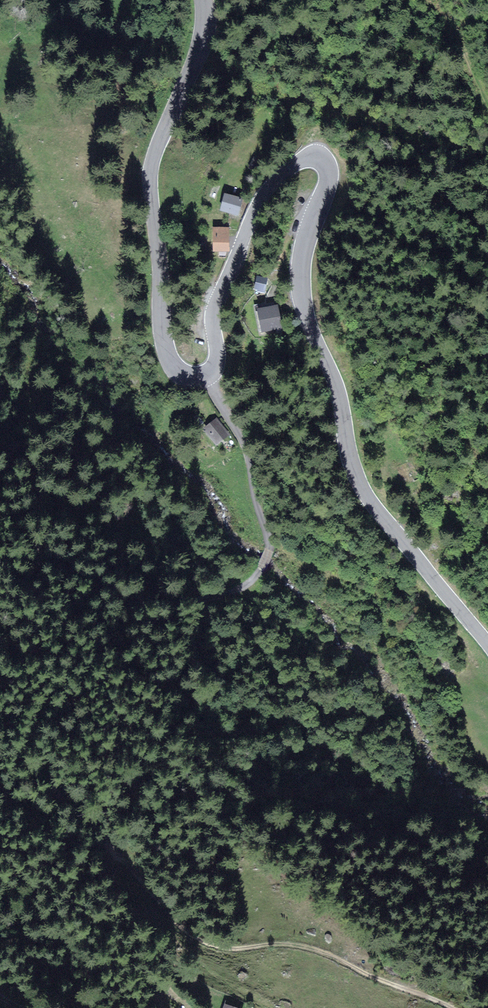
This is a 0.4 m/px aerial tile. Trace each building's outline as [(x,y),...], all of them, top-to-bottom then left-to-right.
[(242,198),(225,194),(221,209),(238,214),(242,198)] [(229,227),(213,227),(213,249),(228,250),(229,227)] [(253,288),(265,292),(270,276),(258,273),(253,288)] [(280,326),(277,306),(258,309),(262,329),(280,326)] [(228,433),(216,419),(203,429),(215,443),(228,433)]
